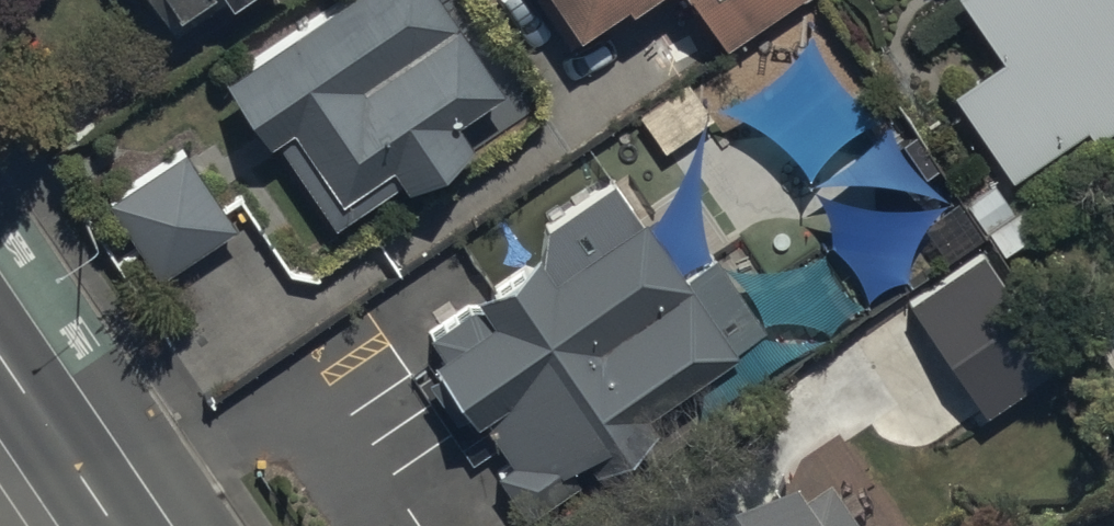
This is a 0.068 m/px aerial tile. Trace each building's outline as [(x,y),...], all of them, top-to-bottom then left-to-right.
[(178,38),(235,0),(152,0),(178,38)] [(335,235),(535,104),(466,0),(349,0),(231,77),(335,235)] [(583,42),(647,0),(554,0),(583,42)] [(720,52),(799,0),(686,0),(720,52)] [(1002,65),(954,97),(1009,180),(1057,149),(1086,129),(1097,146),(1113,134),(1113,0),(959,0),(1002,65)] [(708,117),(685,83),(635,118),(658,151),(708,117)] [(233,233),(183,157),(112,204),(162,280),(233,233)] [(664,441),(650,421),(737,364),(731,355),(764,333),(718,263),(685,285),(630,202),(616,181),(533,235),(547,256),(429,334),(444,357),(428,368),(474,436),(490,426),(519,470),(500,483),(524,519),(580,482),(573,472),(587,463),(600,483),(664,441)] [(988,183),(962,204),(1004,259),(1037,234),(1019,211),(1013,215),(988,183)] [(909,305),(986,421),(1062,371),(985,255),(909,305)] [(838,513),(819,525),(847,525),(838,513)]
